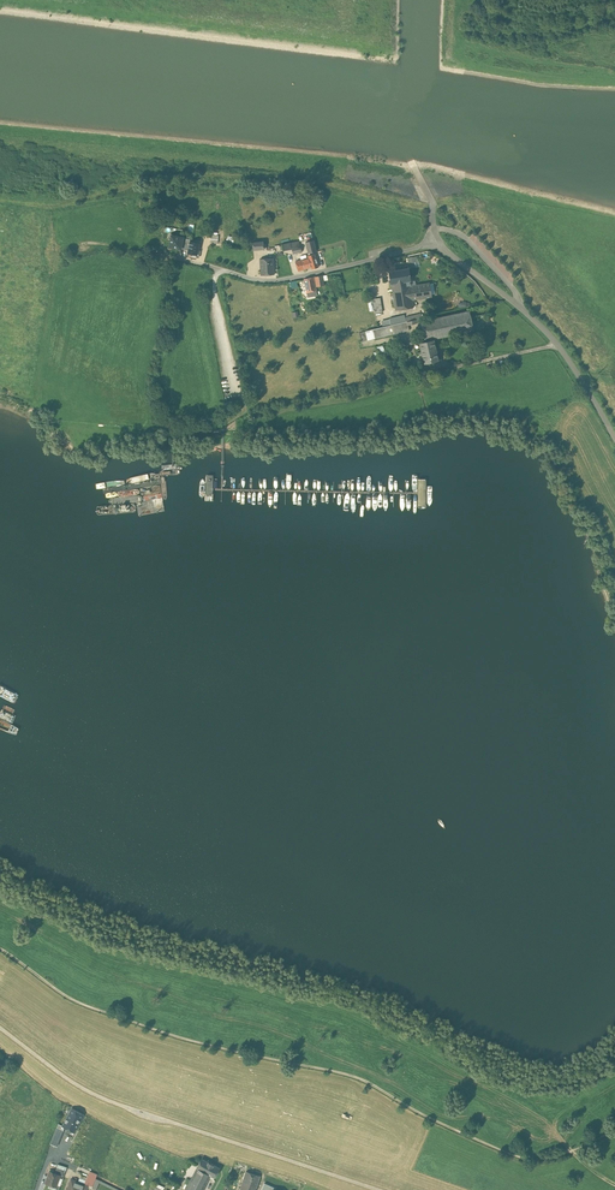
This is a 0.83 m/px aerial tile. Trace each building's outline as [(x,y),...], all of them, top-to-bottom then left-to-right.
[(220,227),(213,227),(212,234),(208,234),(208,241),(215,242),(216,234),(220,234),(220,227)] [(184,237),(172,235),(169,247),(181,249),(181,248),(183,238),(184,237)] [(190,239),(183,238),(181,248),(188,250),(190,239)] [(299,240),(291,242),(292,249),(293,253),(302,252),(301,245),(300,246),(299,240)] [(314,240),(306,242),(309,253),(317,251),(314,240)] [(264,241),(253,242),(253,250),(264,249),(264,241)] [(191,242),(189,253),(197,254),(199,244),(191,242)] [(291,242),(282,244),(284,250),(292,249),(291,242)] [(315,254),(308,256),(309,257),(312,267),(312,269),(319,267),(315,254)] [(309,257),(296,261),(299,271),(312,267),(309,257)] [(274,262),(261,263),(261,275),(275,274),(274,262)] [(391,284),(411,281),(409,268),(389,271),(391,281),(389,281),(389,283),(391,283),(391,284)] [(324,285),(323,275),(315,276),(317,286),(324,285)] [(314,277),(304,279),(307,293),(317,290),(314,277)] [(412,285),(411,281),(391,284),(395,310),(414,307),(413,300),(432,297),(429,283),(412,285)] [(383,312),(380,298),(373,299),(375,313),(383,312)] [(422,322),(426,341),(435,340),(435,339),(442,337),(474,330),(472,321),(470,311),(422,321),(422,322)] [(412,320),(391,325),(393,334),(409,330),(408,326),(422,322),(422,321),(422,318),(417,319),(412,320)] [(484,319),(472,321),(474,330),(486,327),(484,319)] [(393,334),(391,325),(378,328),(373,329),(375,338),(393,334)] [(375,338),(373,329),(366,331),(368,340),(375,338)] [(424,363),(439,360),(435,340),(426,341),(420,343),(424,363)] [(383,346),(378,348),(381,357),(386,355),(383,346)] [(61,1122),(60,1124),(64,1126),(74,1132),(84,1114),(72,1108),(68,1116),(64,1124),(61,1122)] [(59,1123),(60,1124),(61,1122),(64,1124),(68,1116),(62,1113),(58,1123),(59,1123)] [(82,1126),(81,1125),(78,1131),(83,1134),(85,1131),(83,1130),(89,1119),(86,1118),(82,1126)] [(59,1123),(56,1130),(61,1133),(64,1126),(60,1124),(59,1123)] [(53,1136),(59,1139),(61,1133),(56,1130),(53,1136)] [(59,1139),(53,1136),(50,1144),(56,1146),(59,1139)] [(220,1168),(202,1158),(197,1167),(197,1168),(210,1174),(215,1177),(220,1168)] [(66,1170),(57,1167),(55,1173),(60,1175),(63,1177),(66,1170)] [(185,1189),(202,1189),(209,1177),(213,1180),(215,1177),(210,1174),(197,1168),(185,1189)] [(55,1173),(50,1171),(46,1181),(56,1185),(60,1175),(55,1173)] [(240,1189),(256,1189),(260,1175),(246,1171),(240,1189)] [(81,1175),(78,1182),(88,1185),(91,1182),(92,1179),(81,1175)] [(288,1181),(270,1176),(267,1186),(268,1187),(269,1185),(285,1189),(286,1189),(288,1181)] [(72,1179),(68,1189),(86,1189),(88,1185),(78,1182),(72,1179)]
